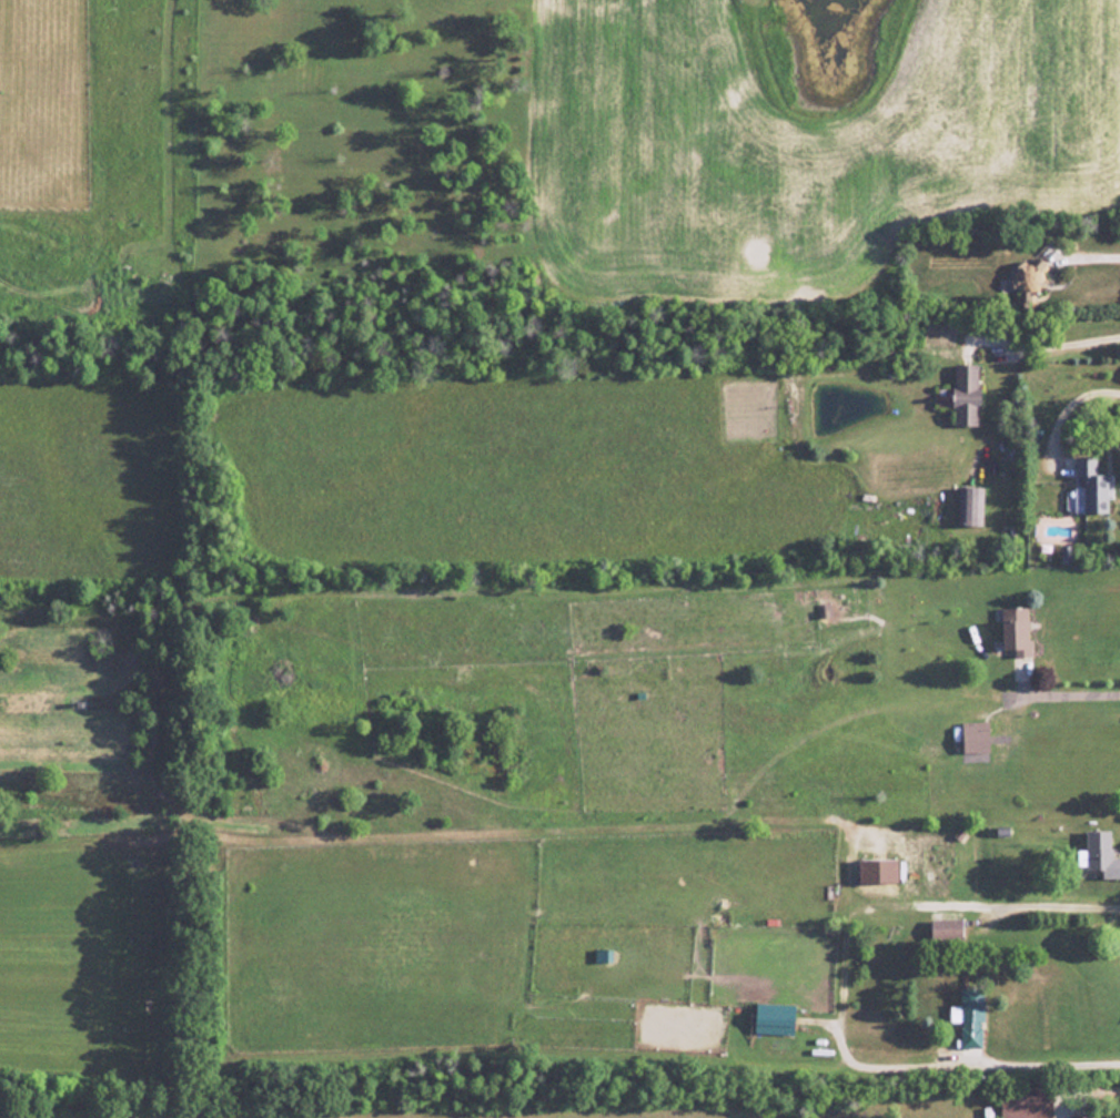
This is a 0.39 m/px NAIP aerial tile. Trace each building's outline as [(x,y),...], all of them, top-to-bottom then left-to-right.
[(1040,273),(1046,266),(1035,257),(1028,266),(1020,260),(1012,270),(1016,273),(1007,284),(1025,298),(1034,286),(1039,290),(1047,279),(1040,273)] [(977,365),(953,364),(951,425),(976,426),(977,365)] [(980,526),(982,487),(957,486),(955,525),(980,526)] [(999,608),(1001,650),(1012,649),(1013,657),(1031,656),(1030,640),(1026,640),(1025,607),(999,608)] [(987,752),(986,721),(960,722),(960,752),(987,752)] [(1109,858),(1109,831),(1083,831),(1083,850),(1075,850),(1075,866),(1084,866),(1084,870),(1100,870),(1100,878),(1119,878),(1119,858),(1109,858)] [(896,882),(895,859),(856,859),(857,883),(896,882)] [(929,920),(929,941),(961,940),(960,919),(929,920)] [(610,949),(593,949),(593,962),(609,962),(610,949)] [(958,1006),(948,1006),(948,1022),(959,1022),(959,1048),(981,1047),(980,988),(958,988),(958,1006)] [(792,1005),(754,1003),(752,1033),(791,1035),(792,1005)] [(1049,1088),(998,1089),(999,1117),(1050,1117),(1049,1088)] [(976,1117),(990,1117),(990,1106),(976,1106),(976,1117)]
